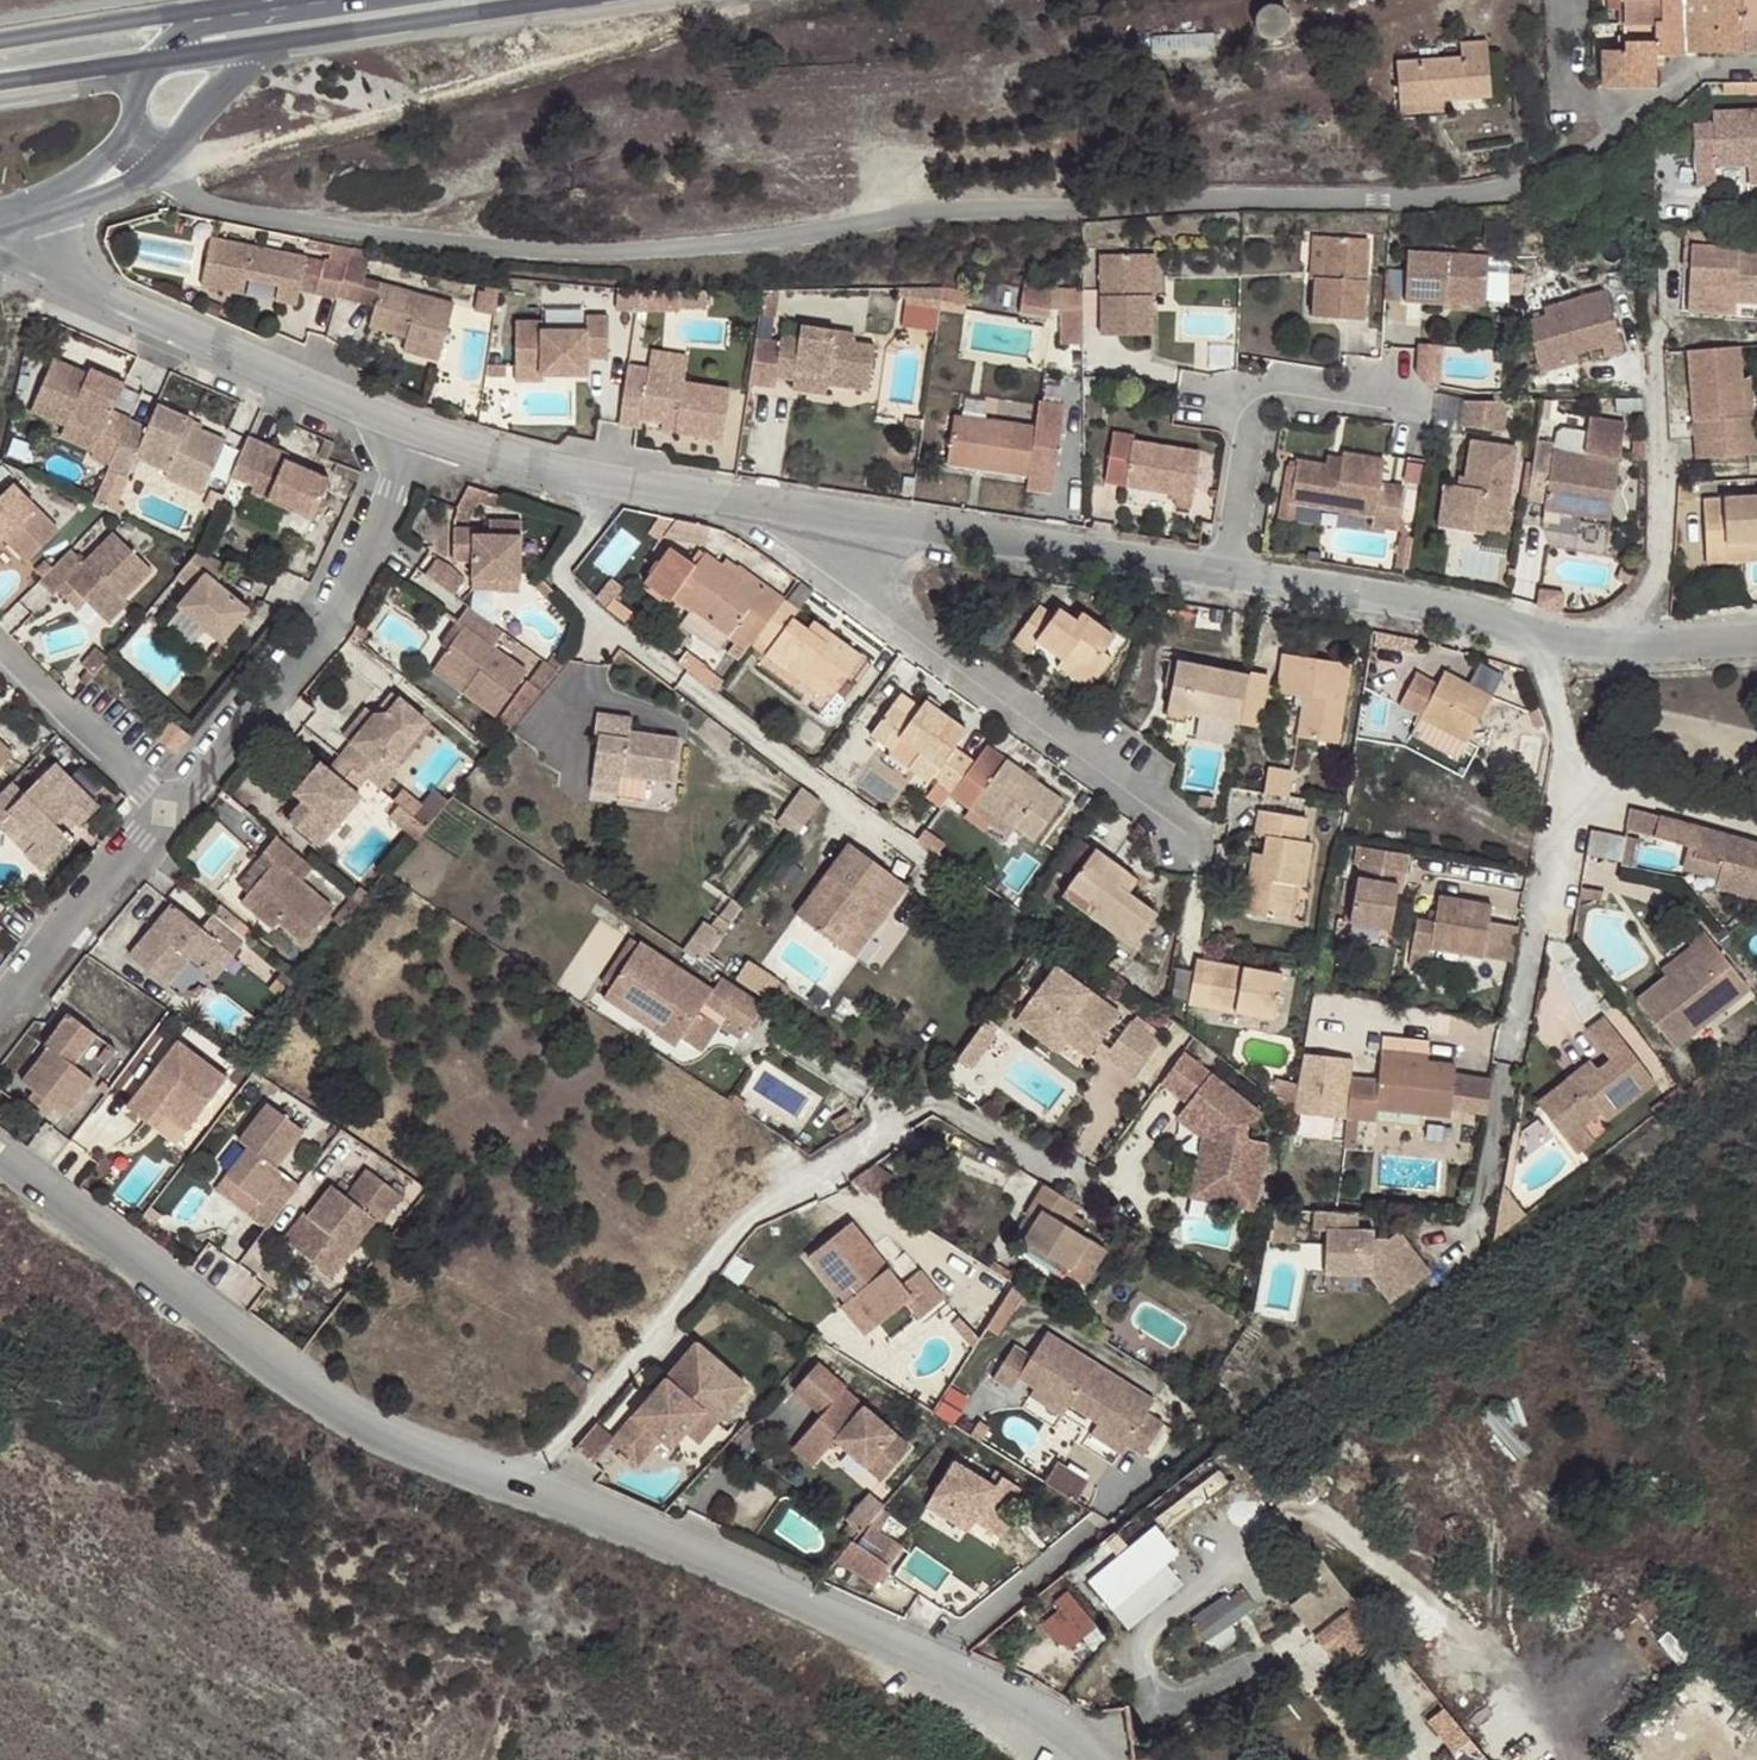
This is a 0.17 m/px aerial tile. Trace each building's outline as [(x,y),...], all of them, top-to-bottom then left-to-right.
[(1607,9),(1625,9),(1624,0),(1607,0),(1607,9)] [(1679,0),(1624,0),(1625,9),(1626,25),(1681,25),(1679,0)] [(1717,54),(1715,21),(1707,21),(1706,0),(1679,0),(1681,25),(1683,53),(1717,54)] [(1745,53),(1745,30),(1742,31),(1741,0),(1706,0),(1707,21),(1715,21),(1717,54),(1745,53)] [(1742,31),(1745,30),(1756,30),(1756,0),(1741,0),(1742,31)] [(1288,15),(1284,9),(1282,7),(1277,5),(1268,6),(1260,10),(1256,14),(1254,21),(1254,26),(1257,32),(1261,38),(1267,39),(1275,40),(1282,36),(1288,32),(1290,26),(1289,20),(1288,15)] [(1664,54),(1683,53),(1681,25),(1626,25),(1624,24),(1625,50),(1603,50),(1602,87),(1603,87),(1656,87),(1655,62),(1664,61),(1664,54)] [(1213,48),(1214,32),(1151,36),(1152,51),(1213,48)] [(1399,102),(1443,100),(1492,97),(1489,42),(1460,44),(1461,58),(1397,63),(1399,102)] [(1747,95),(1747,81),(1723,83),(1723,96),(1747,95)] [(1445,113),(1443,100),(1399,102),(1400,116),(1445,113)] [(1713,112),(1715,145),(1694,146),(1696,187),(1715,187),(1714,167),(1747,166),(1747,186),(1756,186),(1756,110),(1713,112)] [(1715,230),(1679,227),(1679,239),(1684,242),(1684,262),(1682,294),(1726,296),(1756,296),(1756,243),(1715,240),(1715,230)] [(1323,275),(1327,232),(1324,231),(1314,231),(1312,278),(1317,278),(1323,275)] [(1372,232),(1327,232),(1323,275),(1317,278),(1315,318),(1367,319),(1372,232)] [(274,301),(297,305),(308,250),(208,234),(198,287),(242,295),(246,280),(277,285),(274,301)] [(1147,287),(1145,245),(1099,245),(1101,331),(1155,330),(1155,292),(1147,287)] [(1159,246),(1145,245),(1147,287),(1155,292),(1160,291),(1159,246)] [(339,285),(347,256),(325,250),(316,284),(338,290),(339,285)] [(371,256),(348,250),(347,256),(339,285),(360,292),(365,274),(371,256)] [(1445,298),(1487,300),(1490,253),(1404,251),(1403,302),(1440,304),(1445,298)] [(379,277),(365,274),(360,292),(373,295),(379,277)] [(365,320),(391,328),(403,332),(401,340),(398,347),(436,359),(454,300),(379,277),(373,295),(365,320)] [(1083,287),(1083,283),(1046,284),(1047,304),(1059,304),(1084,304),(1083,287)] [(903,305),(939,309),(941,290),(898,290),(897,299),(904,300),(903,305)] [(1566,356),(1577,354),(1603,347),(1606,357),(1624,353),(1608,291),(1545,308),(1547,315),(1526,321),(1540,372),(1568,364),(1566,356)] [(1725,306),(1726,296),(1682,294),(1682,304),(1725,306)] [(1487,312),(1487,300),(1445,298),(1440,304),(1441,309),(1487,312)] [(1084,304),(1059,304),(1060,344),(1084,343),(1084,304)] [(935,332),(939,309),(903,305),(900,327),(935,332)] [(574,361),(586,361),(605,360),(605,316),(584,317),(584,329),(541,331),(541,317),(512,318),(511,365),(539,366),(539,375),(573,375),(574,361)] [(778,344),(754,341),(747,384),(772,388),(773,378),(793,380),(794,370),(826,376),(825,385),(867,390),(874,345),(854,342),(855,333),(800,325),(798,337),(780,335),(778,344)] [(403,332),(391,328),(388,336),(401,340),(403,332)] [(1473,365),(1474,346),(1423,343),(1420,378),(1454,380),(1455,364),(1473,365)] [(1742,379),(1739,347),(1689,350),(1697,459),(1756,456),(1753,417),(1745,417),(1742,379)] [(1579,362),(1577,354),(1566,356),(1568,364),(1579,362)] [(125,422),(126,420),(107,411),(118,385),(84,370),(81,376),(78,384),(67,379),(70,371),(47,361),(24,414),(59,428),(63,420),(97,434),(88,454),(85,460),(106,467),(125,422)] [(585,376),(586,361),(574,361),(573,375),(585,376)] [(539,366),(511,365),(510,381),(539,381),(539,375),(539,366)] [(682,375),(626,365),(618,425),(634,427),(635,419),(654,423),(671,426),(670,434),(716,442),(725,392),(681,384),(682,375)] [(794,370),(793,380),(825,385),(826,376),(794,370)] [(78,384),(81,376),(70,371),(67,379),(78,384)] [(1745,417),(1753,417),(1751,379),(1742,379),(1745,417)] [(1507,400),(1476,399),(1464,400),(1461,426),(1503,425),(1507,400)] [(106,467),(105,470),(125,478),(134,460),(139,463),(164,473),(162,478),(198,495),(222,442),(195,431),(192,439),(182,434),(186,427),(187,422),(153,407),(144,429),(125,422),(106,467)] [(1000,422),(954,415),(946,465),(1030,476),(1030,471),(1054,474),(1061,433),(1037,429),(1038,427),(1000,422)] [(55,440),(88,454),(97,434),(63,420),(59,428),(55,440)] [(1544,503),(1542,511),(1609,520),(1625,426),(1589,420),(1584,455),(1555,450),(1556,443),(1537,441),(1528,500),(1544,503)] [(654,423),(653,431),(670,434),(671,426),(654,423)] [(192,439),(195,431),(186,427),(182,434),(192,439)] [(1105,486),(1191,497),(1197,449),(1129,442),(1130,436),(1111,434),(1105,486)] [(269,448),(244,438),(229,476),(253,486),(248,495),(313,523),(332,482),(283,460),(281,466),(264,459),(267,453),(269,448)] [(1441,507),(1487,514),(1488,512),(1506,514),(1516,447),(1471,440),(1464,487),(1445,484),(1441,507)] [(920,444),(902,441),(901,450),(919,452),(920,444)] [(281,466),(283,460),(267,453),(264,459),(281,466)] [(1395,529),(1402,487),(1378,484),(1382,460),(1340,454),(1339,459),(1338,468),(1323,466),(1295,462),(1288,503),(1372,516),(1371,525),(1395,529)] [(1338,468),(1339,459),(1325,457),(1323,466),(1338,468)] [(475,483),(470,499),(497,509),(503,494),(475,483)] [(19,567),(50,535),(2,490),(0,492),(0,548),(19,567)] [(1756,542),(1756,497),(1704,500),(1707,562),(1728,562),(1727,543),(1756,542)] [(1483,534),(1487,514),(1441,507),(1439,526),(1483,534)] [(676,517),(674,517),(672,535),(704,542),(707,524),(676,517)] [(496,577),(517,577),(518,533),(470,533),(471,521),(450,521),(449,543),(469,544),(469,558),(468,577),(496,577)] [(65,554),(32,586),(49,603),(53,598),(62,588),(80,605),(95,623),(114,604),(118,606),(147,576),(110,538),(79,569),(65,554)] [(1727,543),(1728,562),(1756,561),(1756,542),(1727,543)] [(469,544),(449,543),(449,558),(469,558),(469,544)] [(757,637),(783,597),(765,583),(758,591),(721,565),(720,564),(703,551),(695,564),(685,549),(670,546),(645,582),(667,602),(672,597),(691,610),(682,622),(720,649),(732,632),(738,636),(751,644),(757,637)] [(19,567),(0,548),(0,574),(6,580),(19,567)] [(699,548),(685,549),(695,564),(703,551),(699,548)] [(219,585),(226,566),(196,553),(174,581),(190,594),(176,611),(221,649),(252,614),(227,592),(221,599),(214,593),(219,585)] [(421,573),(450,593),(462,576),(432,556),(421,573)] [(758,591),(765,583),(749,572),(747,574),(727,557),(721,565),(758,591)] [(517,591),(517,577),(496,577),(496,591),(517,591)] [(227,592),(219,585),(214,593),(221,599),(227,592)] [(62,588),(53,598),(69,615),(80,605),(62,588)] [(613,597),(606,607),(624,621),(632,611),(613,597)] [(800,609),(783,597),(757,637),(751,644),(800,681),(806,672),(837,693),(864,656),(834,634),(827,642),(808,628),(794,618),(800,609)] [(121,611),(118,606),(114,604),(95,623),(103,630),(121,611)] [(491,645),(502,629),(465,604),(453,620),(460,625),(436,661),(468,683),(462,691),(496,714),(527,671),(491,645)] [(1105,651),(1116,635),(1083,612),(1076,620),(1060,608),(1054,615),(1040,604),(1012,642),(1027,653),(1035,641),(1062,660),(1058,667),(1089,690),(1113,658),(1105,651)] [(814,619),(808,628),(827,642),(834,634),(814,619)] [(348,634),(356,640),(364,630),(354,622),(348,634)] [(727,654),(739,661),(751,644),(738,636),(727,654)] [(678,662),(707,683),(715,673),(697,660),(698,658),(687,649),(678,662)] [(1338,744),(1350,662),(1284,653),(1278,692),(1304,697),(1299,738),(1338,744)] [(1168,711),(1239,724),(1248,674),(1176,660),(1168,711)] [(431,669),(462,691),(468,683),(436,661),(431,669)] [(1268,675),(1249,671),(1248,674),(1239,724),(1259,728),(1268,675)] [(806,672),(800,681),(831,702),(837,693),(806,672)] [(1420,717),(1467,742),(1492,695),(1445,672),(1437,685),(1417,674),(1398,707),(1420,717)] [(367,776),(381,787),(403,760),(397,756),(428,717),(391,689),(372,713),(363,726),(354,718),(342,733),(350,740),(340,754),(367,776)] [(953,792),(975,763),(955,748),(968,728),(927,699),(913,718),(892,704),(870,736),(889,749),(888,751),(909,767),(908,769),(929,783),(933,777),(953,792)] [(363,726),(372,713),(364,706),(354,718),(363,726)] [(592,778),(620,782),(620,774),(674,781),(679,736),(629,730),(632,717),(597,710),(595,732),(599,732),(592,778)] [(1458,761),(1467,742),(1420,717),(1410,736),(1458,761)] [(9,759),(0,749),(0,769),(9,759)] [(367,776),(340,754),(328,768),(320,762),(309,776),(322,786),(310,802),(304,797),(288,820),(323,846),(362,796),(356,791),(367,776)] [(953,792),(950,797),(1008,838),(1016,827),(1035,842),(1064,801),(1007,759),(993,777),(975,763),(953,792)] [(0,797),(0,831),(12,819),(39,843),(26,857),(45,874),(76,841),(67,833),(58,825),(66,815),(75,823),(80,827),(98,807),(53,765),(25,798),(11,785),(0,797)] [(1269,769),(1264,793),(1289,797),(1293,772),(1269,769)] [(297,792),(304,797),(310,802),(322,786),(309,776),(297,792)] [(618,794),(620,782),(592,778),(590,790),(618,794)] [(802,786),(802,785),(790,801),(785,811),(804,826),(822,801),(802,786)] [(1306,817),(1308,800),(1289,797),(1264,793),(1261,809),(1306,817)] [(1660,816),(1631,808),(1628,829),(1655,838),(1660,816)] [(1306,817),(1261,809),(1257,835),(1266,837),(1267,835),(1302,840),(1306,817)] [(797,836),(804,826),(785,811),(777,822),(797,836)] [(67,833),(75,823),(66,815),(58,825),(67,833)] [(1660,816),(1655,838),(1687,847),(1697,849),(1695,858),(1722,865),(1717,881),(1717,887),(1756,899),(1756,843),(1660,816)] [(26,857),(39,843),(12,819),(0,831),(0,833),(26,857)] [(1267,835),(1266,837),(1263,855),(1258,878),(1249,878),(1243,913),(1289,921),(1296,885),(1305,886),(1312,842),(1302,840),(1267,835)] [(302,881),(313,867),(276,836),(263,851),(267,855),(274,860),(248,894),(242,901),(276,927),(280,920),(305,942),(335,908),(302,881)] [(1643,840),(1626,836),(1620,865),(1638,868),(1643,840)] [(875,908),(888,917),(910,888),(849,842),(795,913),(843,949),(875,908)] [(1405,874),(1408,854),(1362,846),(1359,865),(1359,866),(1400,873),(1405,874)] [(1681,871),(1717,881),(1722,865),(1695,858),(1697,849),(1687,847),(1681,871)] [(1119,887),(1129,872),(1094,848),(1068,885),(1094,904),(1089,914),(1134,948),(1159,915),(1128,894),(1119,887)] [(1258,878),(1263,855),(1253,852),(1249,878),(1258,878)] [(274,860),(267,855),(240,887),(248,894),(274,860)] [(1398,884),(1400,873),(1359,866),(1357,877),(1398,884)] [(1139,879),(1129,872),(1119,887),(1128,894),(1139,879)] [(1393,929),(1398,884),(1357,877),(1351,922),(1393,929)] [(1094,904),(1068,885),(1062,894),(1089,914),(1094,904)] [(1581,887),(1579,898),(1591,900),(1592,890),(1581,887)] [(1490,920),(1492,904),(1440,896),(1435,921),(1417,919),(1410,965),(1427,968),(1430,949),(1483,958),(1483,956),(1490,920)] [(235,957),(246,943),(212,916),(201,931),(169,906),(155,923),(164,930),(156,939),(148,933),(127,958),(168,990),(190,963),(203,972),(206,974),(225,950),(235,957)] [(857,958),(888,917),(875,908),(843,949),(857,958)] [(724,933),(733,921),(719,911),(711,923),(724,933)] [(713,948),(724,933),(711,923),(705,918),(693,934),(713,948)] [(1519,925),(1490,920),(1483,956),(1513,961),(1519,925)] [(164,930),(155,923),(148,933),(156,939),(164,930)] [(1689,943),(1691,946),(1698,952),(1666,976),(1636,1001),(1675,1049),(1750,990),(1704,931),(1689,943)] [(693,934),(682,950),(702,963),(703,962),(713,948),(693,934)] [(747,1032),(764,1003),(722,975),(712,991),(639,942),(609,990),(659,1024),(654,1032),(676,1047),(705,1005),(747,1032)] [(1698,952),(1691,946),(1661,970),(1666,976),(1698,952)] [(215,982),(235,957),(225,950),(206,974),(215,982)] [(780,981),(749,960),(737,978),(768,998),(780,981)] [(1277,1018),(1283,973),(1214,961),(1212,973),(1195,969),(1189,1004),(1277,1018)] [(1121,1016),(1055,969),(1015,1025),(1035,1039),(1039,1034),(1053,1044),(1064,1028),(1096,1050),(1121,1016)] [(659,1024),(609,990),(603,999),(654,1032),(659,1024)] [(71,1067),(96,1037),(69,1016),(45,1045),(48,1047),(20,1083),(64,1118),(92,1083),(71,1067)] [(1609,1058),(1597,1067),(1577,1083),(1572,1075),(1538,1102),(1566,1139),(1599,1113),(1606,1122),(1657,1082),(1606,1018),(1589,1031),(1609,1058)] [(977,1062),(1007,1027),(997,1019),(967,1054),(977,1062)] [(1160,1044),(1130,1023),(1106,1057),(1136,1079),(1160,1044)] [(1090,1059),(1096,1050),(1064,1028),(1053,1044),(1039,1034),(1035,1039),(1058,1055),(1067,1043),(1090,1059)] [(117,1053),(96,1037),(71,1067),(92,1083),(117,1053)] [(164,1104),(196,1127),(230,1081),(179,1043),(130,1109),(149,1124),(164,1104)] [(1383,1045),(1381,1056),(1428,1062),(1429,1050),(1383,1045)] [(1263,1113),(1183,1055),(1161,1085),(1188,1104),(1183,1112),(1209,1131),(1223,1126),(1227,1140),(1213,1145),(1210,1162),(1216,1170),(1208,1173),(1203,1199),(1256,1210),(1269,1142),(1249,1138),(1249,1124),(1259,1119),(1263,1113)] [(1378,1109),(1452,1116),(1452,1109),(1455,1074),(1456,1065),(1429,1062),(1428,1062),(1381,1056),(1379,1079),(1352,1077),(1347,1119),(1359,1120),(1377,1121),(1378,1109)] [(1577,1083),(1597,1067),(1591,1060),(1572,1075),(1577,1083)] [(1455,1074),(1452,1109),(1487,1112),(1493,1076),(1455,1074)] [(1303,1101),(1300,1078),(1280,1080),(1283,1103),(1303,1101)] [(190,1135),(196,1127),(164,1104),(149,1124),(156,1130),(166,1117),(190,1135)] [(273,1228),(306,1184),(283,1166),(309,1131),(271,1104),(245,1138),(252,1145),(231,1173),(266,1201),(255,1214),(273,1228)] [(1209,1131),(1183,1112),(1178,1119),(1205,1138),(1194,1197),(1203,1199),(1208,1173),(1216,1170),(1210,1162),(1213,1145),(1227,1140),(1223,1126),(1209,1131)] [(1347,1119),(1344,1149),(1356,1150),(1359,1120),(1347,1119)] [(410,1193),(376,1168),(357,1194),(339,1183),(314,1213),(321,1218),(299,1246),(341,1277),(382,1221),(388,1222),(410,1193)] [(1076,1204),(1046,1184),(1033,1204),(1042,1209),(1023,1240),(1070,1268),(1066,1274),(1085,1285),(1102,1257),(1084,1247),(1089,1238),(1064,1223),(1076,1204)] [(1504,1184),(1495,1242),(1527,1214),(1504,1184)] [(1359,1213),(1319,1212),(1318,1231),(1330,1231),(1328,1273),(1374,1275),(1394,1302),(1431,1272),(1400,1232),(1390,1239),(1375,1239),(1361,1238),(1362,1231),(1358,1231),(1359,1213)] [(853,1299),(875,1328),(908,1302),(918,1320),(944,1300),(920,1270),(902,1284),(852,1222),(807,1258),(845,1303),(853,1299)] [(1107,1248),(1089,1238),(1084,1247),(1102,1257),(1107,1248)] [(1019,1247),(1066,1274),(1070,1268),(1023,1240),(1019,1247)] [(864,1336),(875,1328),(853,1299),(845,1303),(841,1307),(864,1336)] [(1073,1403),(1096,1366),(1047,1335),(1033,1357),(1014,1345),(993,1381),(1011,1393),(1016,1385),(1018,1382),(1019,1380),(1019,1379),(1021,1380),(1035,1389),(1068,1411),(1071,1407),(1072,1405),(1072,1404),(1073,1403)] [(743,1385),(692,1344),(662,1382),(661,1383),(661,1385),(661,1387),(662,1389),(662,1390),(662,1391),(663,1392),(664,1393),(665,1394),(667,1395),(659,1405),(658,1403),(657,1402),(656,1401),(654,1401),(653,1400),(652,1400),(650,1400),(649,1401),(648,1401),(647,1402),(645,1402),(609,1448),(618,1456),(616,1458),(624,1464),(626,1462),(635,1469),(659,1440),(671,1450),(688,1428),(676,1419),(689,1403),(700,1413),(713,1423),(743,1385)] [(878,1479),(906,1446),(861,1407),(866,1401),(823,1363),(797,1394),(822,1417),(793,1452),(812,1469),(835,1441),(878,1479)] [(1156,1402),(1096,1366),(1073,1403),(1072,1404),(1072,1405),(1071,1407),(1092,1419),(1099,1409),(1105,1414),(1099,1424),(1096,1428),(1123,1446),(1143,1458),(1166,1424),(1149,1413),(1156,1402)] [(662,1382),(645,1402),(647,1402),(648,1401),(649,1401),(650,1400),(652,1400),(653,1400),(654,1401),(656,1401),(657,1402),(658,1403),(659,1405),(667,1395),(665,1394),(664,1393),(663,1392),(662,1391),(662,1390),(662,1389),(661,1387),(661,1385),(661,1383),(662,1382)] [(1030,1397),(1063,1419),(1068,1411),(1035,1389),(1030,1397)] [(688,1428),(700,1413),(689,1403),(676,1419),(688,1428)] [(1099,1409),(1092,1419),(1099,1424),(1105,1414),(1099,1409)] [(1118,1454),(1123,1446),(1096,1428),(1090,1437),(1118,1454)] [(957,1462),(933,1497),(974,1521),(993,1533),(1008,1508),(1020,1489),(1001,1477),(996,1486),(957,1462)] [(1086,1497),(1096,1478),(1064,1462),(1054,1481),(1086,1497)] [(884,1508),(867,1493),(843,1520),(861,1536),(884,1508)] [(933,1497),(926,1507),(967,1531),(974,1521),(933,1497)] [(913,1527),(884,1508),(861,1536),(836,1564),(874,1590),(913,1527)] [(1017,1513),(1008,1508),(993,1533),(1002,1538),(1017,1513)] [(1134,1626),(1194,1581),(1177,1559),(1188,1551),(1167,1522),(1096,1575),(1134,1626)] [(1241,1592),(1189,1628),(1202,1647),(1254,1611),(1241,1592)] [(1356,1602),(1350,1595),(1344,1602),(1349,1608),(1356,1602)] [(1070,1601),(1040,1624),(1064,1657),(1096,1634),(1070,1601)] [(1356,1602),(1349,1608),(1314,1635),(1342,1670),(1370,1646),(1393,1645),(1356,1602)] [(1674,1753),(1739,1691),(1715,1666),(1650,1727),(1674,1753)] [(1719,1718),(1741,1741),(1756,1725),(1756,1705),(1745,1693),(1719,1718)] [(1472,1740),(1445,1708),(1428,1721),(1455,1753),(1472,1740)] [(1749,1743),(1756,1754),(1756,1737),(1749,1743)]
